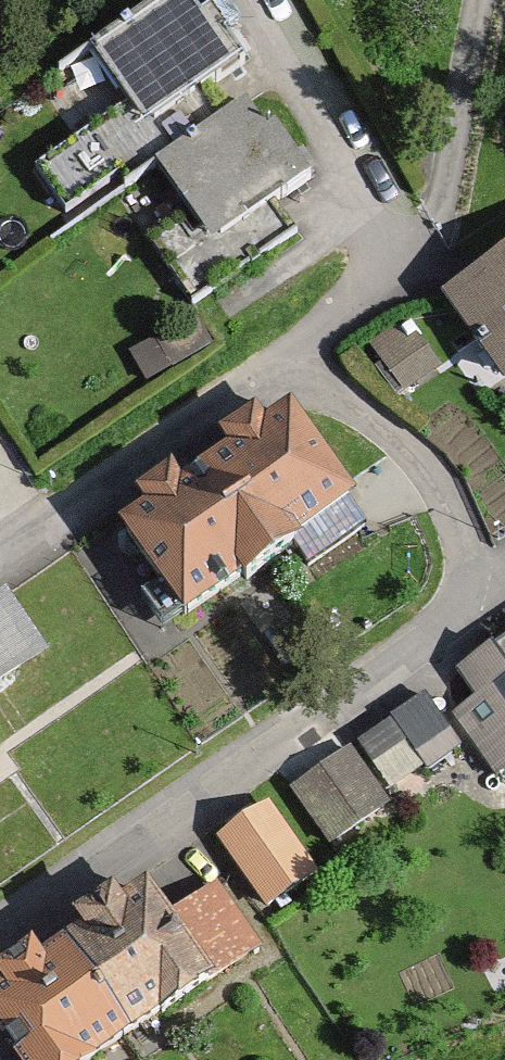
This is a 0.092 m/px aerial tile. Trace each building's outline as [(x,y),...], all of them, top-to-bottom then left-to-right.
[(97,63),(146,130),(233,66),(184,0),(182,0),(97,63)] [(264,104),(163,177),(219,254),(320,181),(264,104)] [(504,398),(504,269),(442,309),(500,401),(504,398)] [(289,426),(215,473),(275,572),(354,521),(289,426)] [(275,572),(215,473),(123,528),(183,627),(275,572)] [(0,627),(0,686),(46,658),(18,615),(0,627)] [(456,675),(504,753),(504,644),(456,675)] [(423,701),(360,743),(397,798),(460,756),(423,701)] [(348,750),(296,785),(336,845),(389,809),(348,750)] [(12,784),(0,765),(0,792),(12,784)] [(272,815),(220,851),(270,923),(322,887),(272,815)] [(271,967),(218,896),(174,929),(224,1000),(271,967)] [(224,1000),(174,929),(151,897),(72,948),(142,1055),(224,1000)] [(72,948),(0,995),(0,1052),(5,1059),(135,1059),(142,1055),(72,948)]
